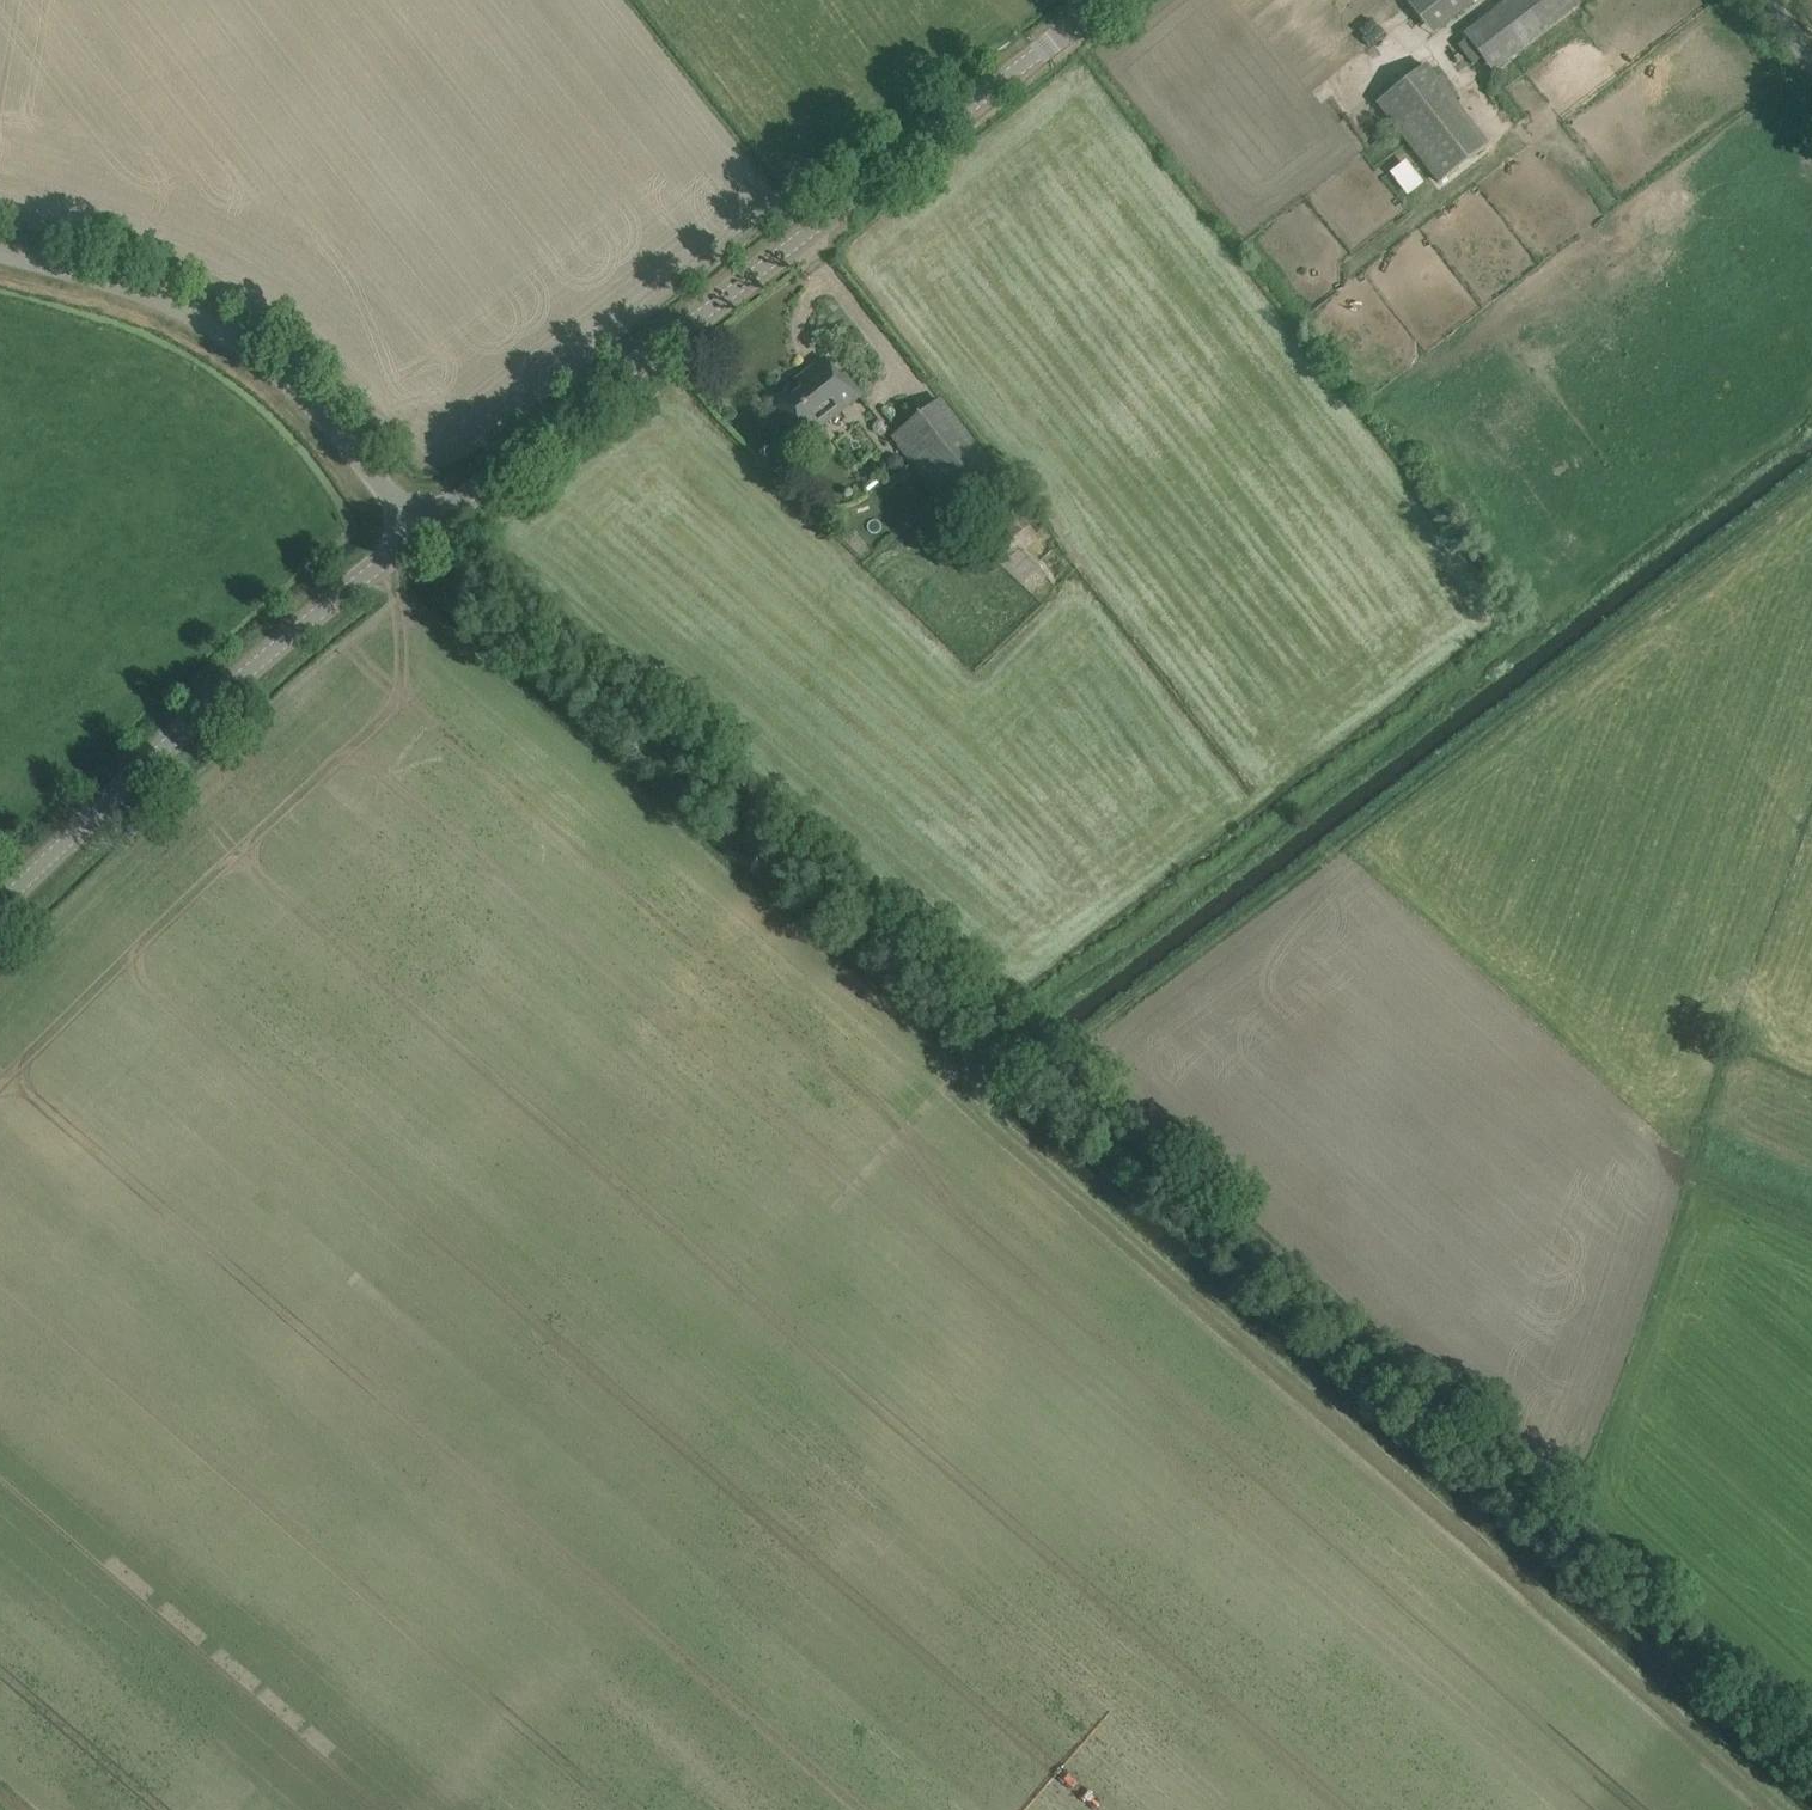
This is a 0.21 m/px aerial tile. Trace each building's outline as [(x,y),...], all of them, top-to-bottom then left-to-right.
[(1407,1),(1433,35),(1480,0),(1408,0),(1407,1)] [(1575,0),(1508,0),(1464,34),(1471,44),(1463,51),(1475,67),(1483,60),(1493,72),(1580,5),(1575,0)] [(1375,105),(1439,186),(1489,144),(1427,65),(1375,105)] [(803,390),(776,411),(801,443),(860,397),(844,375),(839,379),(824,360),(796,381),(803,390)] [(891,438),(942,504),(992,464),(942,398),(891,438)]
